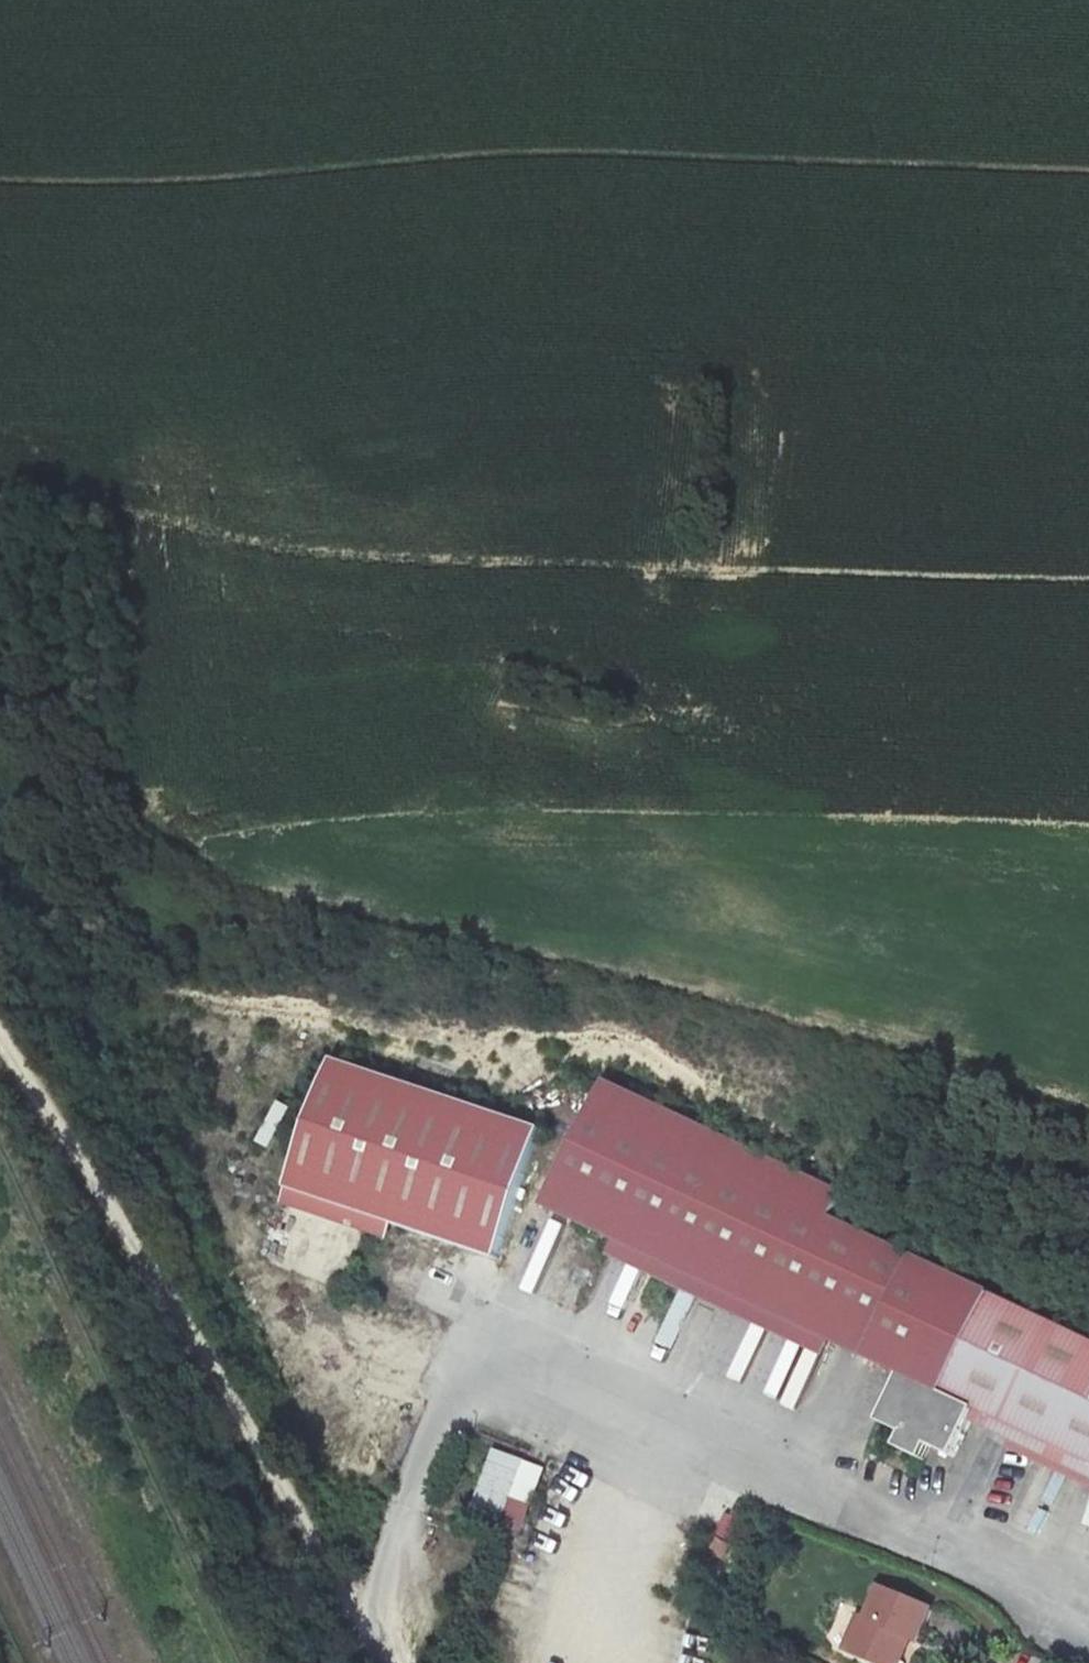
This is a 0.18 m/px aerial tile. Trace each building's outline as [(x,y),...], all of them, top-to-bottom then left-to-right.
[(332,1053),(295,1186),(509,1245),(545,1112),(332,1053)] [(1015,1301),(1023,1284),(641,1091),(579,1213),(642,1243),(852,1350),(932,1392),(992,1422),(974,1460),(1000,1472),(1022,1466),(1035,1441),(1088,1468),(1088,1336),(1015,1301)] [(271,1147),(285,1105),(272,1101),(258,1142),(271,1147)] [(852,1350),(642,1243),(631,1263),(842,1369),(852,1350)] [(493,1453),(477,1521),(531,1534),(547,1465),(493,1453)] [(873,1662),(931,1662),(944,1630),(903,1615),(893,1641),(883,1636),(873,1662)]
